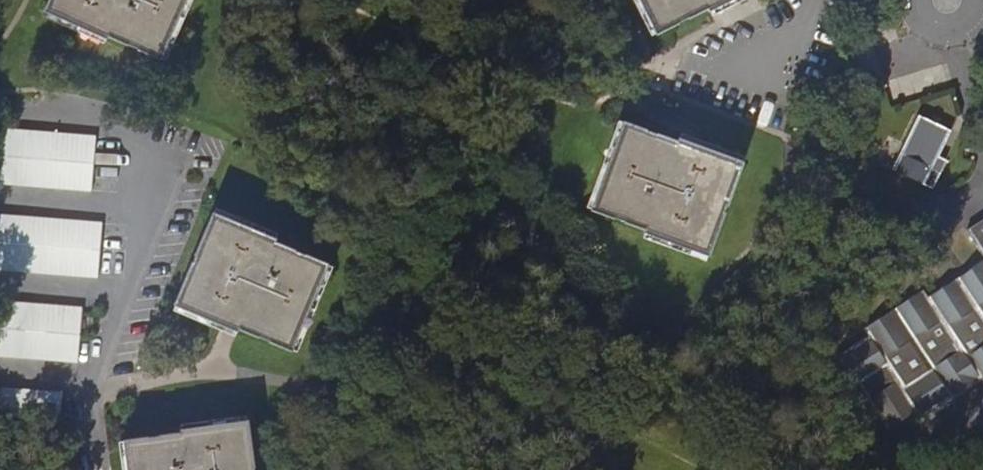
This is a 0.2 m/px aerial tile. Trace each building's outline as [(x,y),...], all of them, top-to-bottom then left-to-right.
[(43,11),(107,41),(110,37),(160,60),(188,0),(48,0),(43,11)] [(657,35),(706,9),(709,13),(715,10),(734,0),(640,0),(657,35)] [(918,117),(894,168),(934,187),(942,171),(935,168),(951,131),(918,117)] [(624,121),(589,209),(644,230),(643,233),(708,258),(746,163),(679,138),(678,141),(624,121)] [(92,191),(97,138),(2,128),(0,149),(0,182),(92,191)] [(214,211),(172,307),(236,335),(239,331),(291,353),(330,265),(277,242),(278,238),(214,211)] [(100,277),(105,225),(0,215),(0,268),(100,277)] [(969,230),(982,252),(982,221),(969,230)] [(841,355),(890,431),(920,411),(925,418),(982,381),(982,382),(982,263),(931,298),(926,290),(866,329),(870,337),(841,355)] [(78,363),(83,311),(0,302),(0,356),(78,363)] [(60,423),(62,394),(0,389),(0,416),(60,423)] [(251,419),(182,429),(183,432),(126,439),(130,469),(258,469),(251,419)]
